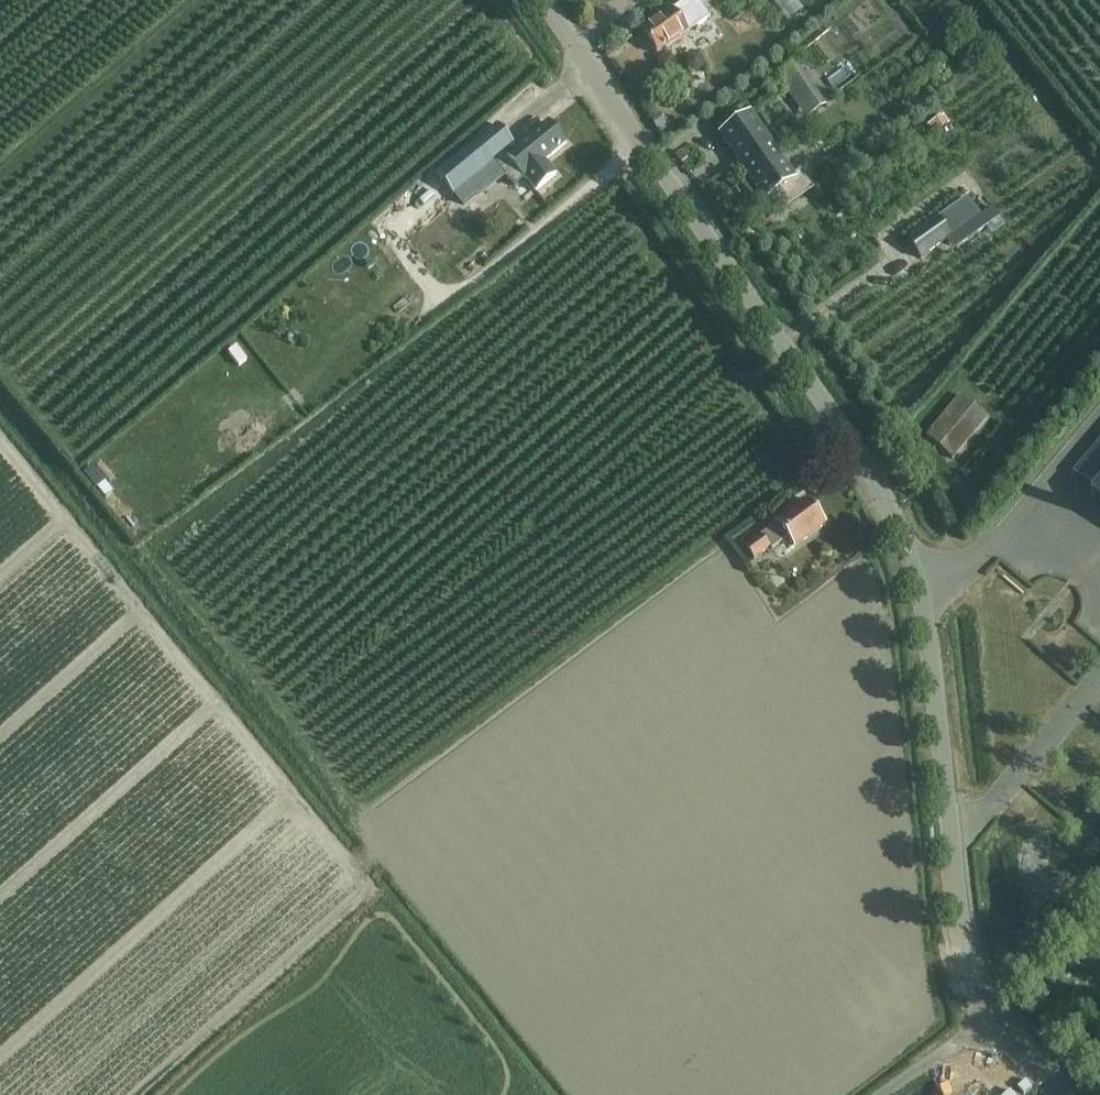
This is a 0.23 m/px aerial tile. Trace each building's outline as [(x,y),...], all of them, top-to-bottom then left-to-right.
[(692,21),(705,12),(701,6),(706,3),(704,0),(687,0),(680,4),(692,21)] [(673,11),(642,32),(648,41),(646,45),(650,51),(655,52),(657,55),(689,34),(673,11)] [(775,74),(806,119),(827,104),(796,59),(775,74)] [(650,118),(658,130),(658,129),(665,125),(657,113),(650,118)] [(801,172),(793,177),(751,116),(721,137),(766,201),(772,197),(782,212),(813,190),(801,172)] [(938,118),(927,126),(932,134),(944,126),(938,118)] [(508,149),(493,162),(514,187),(525,178),(535,191),(555,174),(544,161),(565,143),(548,122),(512,153),(508,149)] [(920,259),(981,216),(967,196),(906,240),(920,259)] [(501,251),(494,241),(483,249),(490,259),(501,251)] [(954,459),(988,419),(961,397),(928,437),(954,459)] [(1086,458),(1099,470),(1099,441),(1086,458)] [(1089,496),(1099,505),(1099,482),(1089,496)] [(777,525),(745,549),(754,561),(770,549),(772,551),(788,539),(795,549),(825,526),(822,523),(823,518),(819,513),(814,512),(806,502),(777,524),(777,525)]
